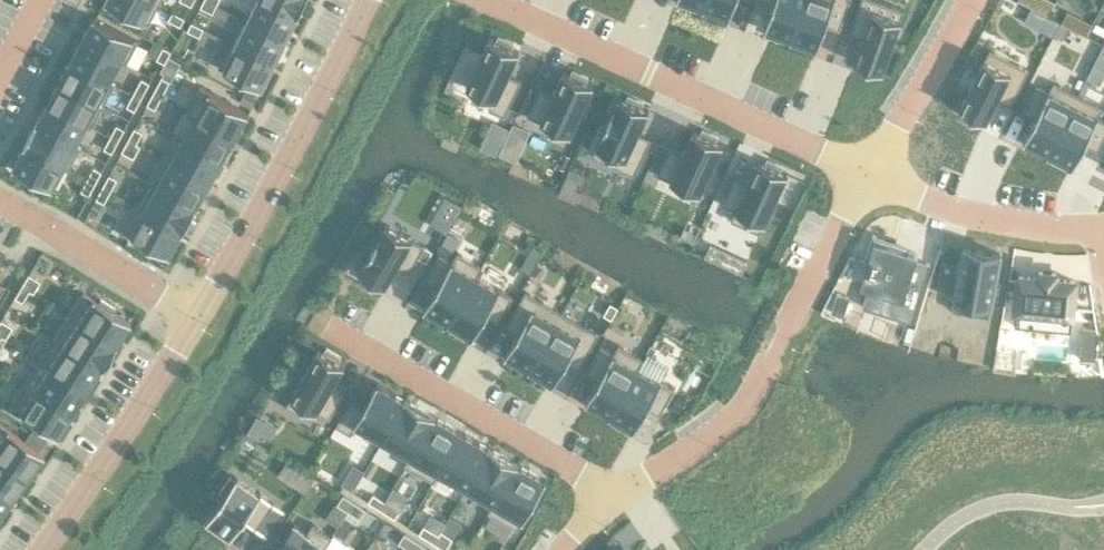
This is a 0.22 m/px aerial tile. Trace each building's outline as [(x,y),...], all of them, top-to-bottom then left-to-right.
[(148,24),(159,3),(153,0),(106,0),(105,1),(148,24)] [(217,5),(207,0),(204,0),(200,7),(213,13),(217,5)] [(287,38),(298,15),(267,0),(257,0),(248,19),(287,38)] [(298,15),(305,0),(267,0),(298,15)] [(683,1),(681,5),(697,11),(699,6),(702,8),(703,8),(706,0),(681,0),(683,1)] [(703,8),(704,9),(704,8),(728,17),(729,18),(736,0),(706,0),(703,8)] [(759,1),(773,6),(764,30),(765,31),(766,30),(770,32),(768,36),(785,42),(786,38),(790,39),(791,40),(805,0),(759,0),(759,1)] [(791,40),(791,39),(816,48),(816,49),(817,49),(826,25),(840,30),(850,0),(805,0),(791,40)] [(849,34),(863,38),(855,61),(854,62),(861,64),(859,69),(875,74),(876,70),(883,72),(883,71),(883,70),(901,21),(901,20),(905,10),(878,0),(861,0),(849,34)] [(1019,0),(1048,15),(1055,2),(1050,0),(1019,0)] [(173,11),(169,19),(180,26),(185,18),(173,11)] [(94,18),(81,40),(121,61),(125,64),(138,40),(94,16),(93,18),(94,18)] [(231,42),(274,63),(287,38),(248,19),(243,17),(231,42)] [(1083,20),(1078,31),(1086,35),(1092,25),(1083,20)] [(204,28),(192,22),(188,30),(200,36),(204,28)] [(1060,22),(1054,34),(1062,38),(1068,26),(1060,22)] [(467,85),(466,87),(493,99),(488,109),(504,116),(522,79),(508,73),(518,51),(519,51),(519,50),(512,47),(514,42),(499,35),(497,40),(489,36),(489,38),(467,86),(467,85)] [(71,59),(111,80),(121,61),(81,40),(71,59)] [(219,67),(262,88),(274,63),(231,42),(219,67)] [(163,47),(157,59),(165,63),(171,51),(163,47)] [(960,107),(959,108),(965,111),(963,115),(978,123),(980,119),(986,122),(987,120),(986,120),(997,99),(1010,106),(1029,69),(990,49),(960,107)] [(71,59),(59,81),(103,105),(115,83),(111,80),(71,59)] [(540,88),(527,115),(571,135),(571,133),(593,85),(593,86),(594,84),(586,81),(588,77),(573,69),(571,74),(564,70),(563,72),(553,94),(540,88)] [(162,76),(155,90),(163,95),(170,81),(162,76)] [(142,78),(134,92),(142,96),(150,82),(142,78)] [(47,104),(86,125),(91,128),(103,105),(59,81),(47,104)] [(1035,85),(1022,112),(1035,118),(1023,141),(1024,142),(1048,154),(1078,95),(1053,82),(1049,91),(1035,85)] [(186,112),(195,117),(234,139),(248,114),(249,115),(249,113),(201,86),(186,112)] [(155,108),(163,95),(155,90),(147,104),(155,108)] [(135,110),(142,96),(134,92),(127,106),(135,110)] [(596,146),(592,156),(634,176),(652,138),(638,133),(648,111),(649,111),(649,110),(642,106),(644,102),(628,95),(626,99),(619,96),(618,97),(619,97),(614,107),(601,135),(597,145),(596,145),(596,146)] [(1048,154),(1052,156),(1050,160),(1065,168),(1067,163),(1072,166),(1073,167),(1085,144),(1098,150),(1103,138),(1103,120),(1098,117),(1103,107),(1078,95),(1048,154)] [(37,122),(76,144),(86,125),(47,104),(37,122)] [(184,138),(223,160),(234,139),(195,117),(184,138)] [(24,146),(64,167),(68,170),(81,146),(76,144),(37,122),(24,146)] [(117,124),(110,136),(118,141),(125,129),(117,124)] [(135,127),(128,139),(136,143),(143,132),(135,127)] [(670,147),(657,174),(700,194),(701,193),(700,192),(722,145),(723,145),(723,143),(716,140),(718,136),(703,129),(701,133),(693,130),(693,131),(683,153),(670,147)] [(174,133),(161,157),(209,184),(215,174),(218,175),(225,164),(221,162),(223,160),(184,138),(174,133)] [(112,152),(118,141),(110,136),(104,148),(112,152)] [(140,145),(136,143),(128,139),(122,151),(134,157),(140,145)] [(53,189),(64,167),(24,146),(13,166),(12,167),(53,189)] [(152,183),(196,208),(197,207),(197,206),(209,184),(161,157),(147,181),(152,183)] [(734,176),(722,204),(735,210),(731,220),(760,233),(765,223),(765,224),(766,222),(765,222),(787,174),(788,175),(788,173),(781,170),(783,166),(767,158),(765,163),(758,159),(757,161),(758,161),(748,183),(734,176)] [(94,167),(88,179),(96,183),(102,171),(94,167)] [(109,174),(103,186),(111,191),(117,179),(109,174)] [(89,195),(96,183),(88,179),(81,190),(89,195)] [(139,206),(183,231),(196,208),(152,183),(151,184),(140,205),(139,206)] [(104,202),(111,191),(103,186),(96,198),(104,202)] [(182,232),(183,232),(183,231),(139,206),(140,205),(135,203),(121,228),(137,238),(135,241),(151,250),(153,246),(169,256),(170,254),(182,232)] [(360,270),(359,271),(365,275),(362,279),(377,287),(379,283),(385,287),(386,285),(398,264),(410,272),(418,257),(426,262),(432,250),(425,246),(425,245),(386,223),(386,225),(381,235),(380,234),(365,261),(360,270)] [(869,285),(862,306),(912,321),(930,263),(917,258),(918,253),(915,252),(914,255),(894,249),(895,244),(875,238),(876,235),(873,234),(864,263),(871,265),(865,283),(869,285)] [(942,261),(937,288),(955,292),(952,310),(989,317),(992,297),(996,298),(999,281),(995,280),(1001,253),(964,247),(961,264),(942,261)] [(437,287),(424,309),(425,310),(425,309),(447,322),(448,323),(449,323),(476,275),(478,275),(483,266),(457,251),(452,261),(439,253),(424,279),(437,287)] [(1019,275),(1014,326),(1051,329),(1052,317),(1072,319),(1075,280),(1056,278),(1056,272),(1039,271),(1038,276),(1019,275)] [(28,274),(21,285),(29,290),(32,292),(39,281),(28,274)] [(476,275),(449,323),(453,325),(450,329),(465,338),(467,334),(472,336),(471,336),(473,337),(486,315),(498,322),(513,296),(478,275),(476,275)] [(22,302),(29,290),(21,285),(14,297),(22,302)] [(525,290),(505,326),(517,333),(505,355),(506,356),(529,369),(528,369),(529,369),(562,312),(525,290)] [(67,314),(115,345),(115,344),(114,344),(128,323),(129,323),(129,322),(113,311),(115,308),(100,298),(98,302),(82,292),(67,314)] [(834,304),(831,311),(844,315),(846,308),(850,296),(837,292),(834,304)] [(610,303),(604,314),(612,319),(618,307),(610,303)] [(562,312),(529,369),(530,370),(530,369),(553,382),(552,383),(554,383),(566,361),(579,368),(599,333),(562,312)] [(53,337),(100,368),(115,345),(67,314),(53,337)] [(1,336),(5,338),(12,327),(0,320),(0,335),(1,336)] [(1084,328),(1081,357),(1095,358),(1097,332),(1097,329),(1084,328)] [(38,360),(84,390),(98,369),(99,369),(100,368),(53,337),(38,360)] [(601,346),(586,372),(598,379),(585,401),(586,402),(587,402),(610,415),(638,367),(639,367),(644,358),(618,344),(613,353),(601,346)] [(291,397),(286,406),(311,421),(317,411),(329,419),(344,393),(332,385),(344,365),(345,364),(339,360),(341,356),(326,347),(324,352),(318,348),(317,349),(318,350),(292,396),(291,395),(291,397)] [(23,383),(70,413),(84,390),(38,360),(23,383)] [(638,367),(610,415),(633,428),(633,429),(634,430),(647,407),(659,414),(675,388),(639,367),(638,367)] [(351,399),(336,425),(351,434),(357,425),(383,440),(407,398),(405,397),(405,398),(378,383),(379,383),(377,382),(363,406),(351,399)] [(8,406),(55,436),(56,435),(55,435),(70,413),(23,383),(8,406)] [(407,398),(383,440),(410,455),(411,456),(434,414),(407,398)] [(410,455),(404,464),(434,482),(440,472),(439,472),(462,431),(435,416),(436,415),(434,414),(411,456),(410,455)] [(26,477),(42,455),(43,454),(0,424),(0,458),(26,477)] [(462,431),(439,472),(440,472),(466,488),(490,446),(489,445),(488,446),(462,431)] [(490,446),(466,488),(493,503),(494,504),(518,462),(490,446)] [(10,500),(26,477),(0,458),(0,493),(10,500)] [(493,503),(488,512),(518,529),(547,479),(546,478),(546,479),(519,463),(518,462),(494,504),(493,503)] [(226,493),(206,522),(221,532),(222,530),(231,536),(230,536),(231,537),(244,519),(267,535),(267,536),(268,536),(286,510),(285,510),(238,478),(238,477),(237,476),(235,479),(231,476),(222,490),(226,493)] [(10,500),(0,493),(0,513),(10,500)] [(373,494),(368,501),(380,508),(385,501),(373,494)] [(343,495),(337,504),(349,511),(355,502),(343,495)] [(385,501),(380,508),(391,516),(396,508),(385,501)] [(355,502),(349,511),(360,518),(366,509),(355,502)] [(276,549),(277,549),(322,549),(326,544),(326,545),(332,536),(313,523),(307,531),(295,523),(276,549)] [(428,528),(423,536),(434,543),(439,535),(428,528)] [(439,535),(434,543),(446,549),(453,539),(441,531),(439,535)] [(404,533),(399,542),(410,549),(416,540),(404,533)] [(410,549),(411,549),(425,549),(427,547),(416,540),(410,549)]
